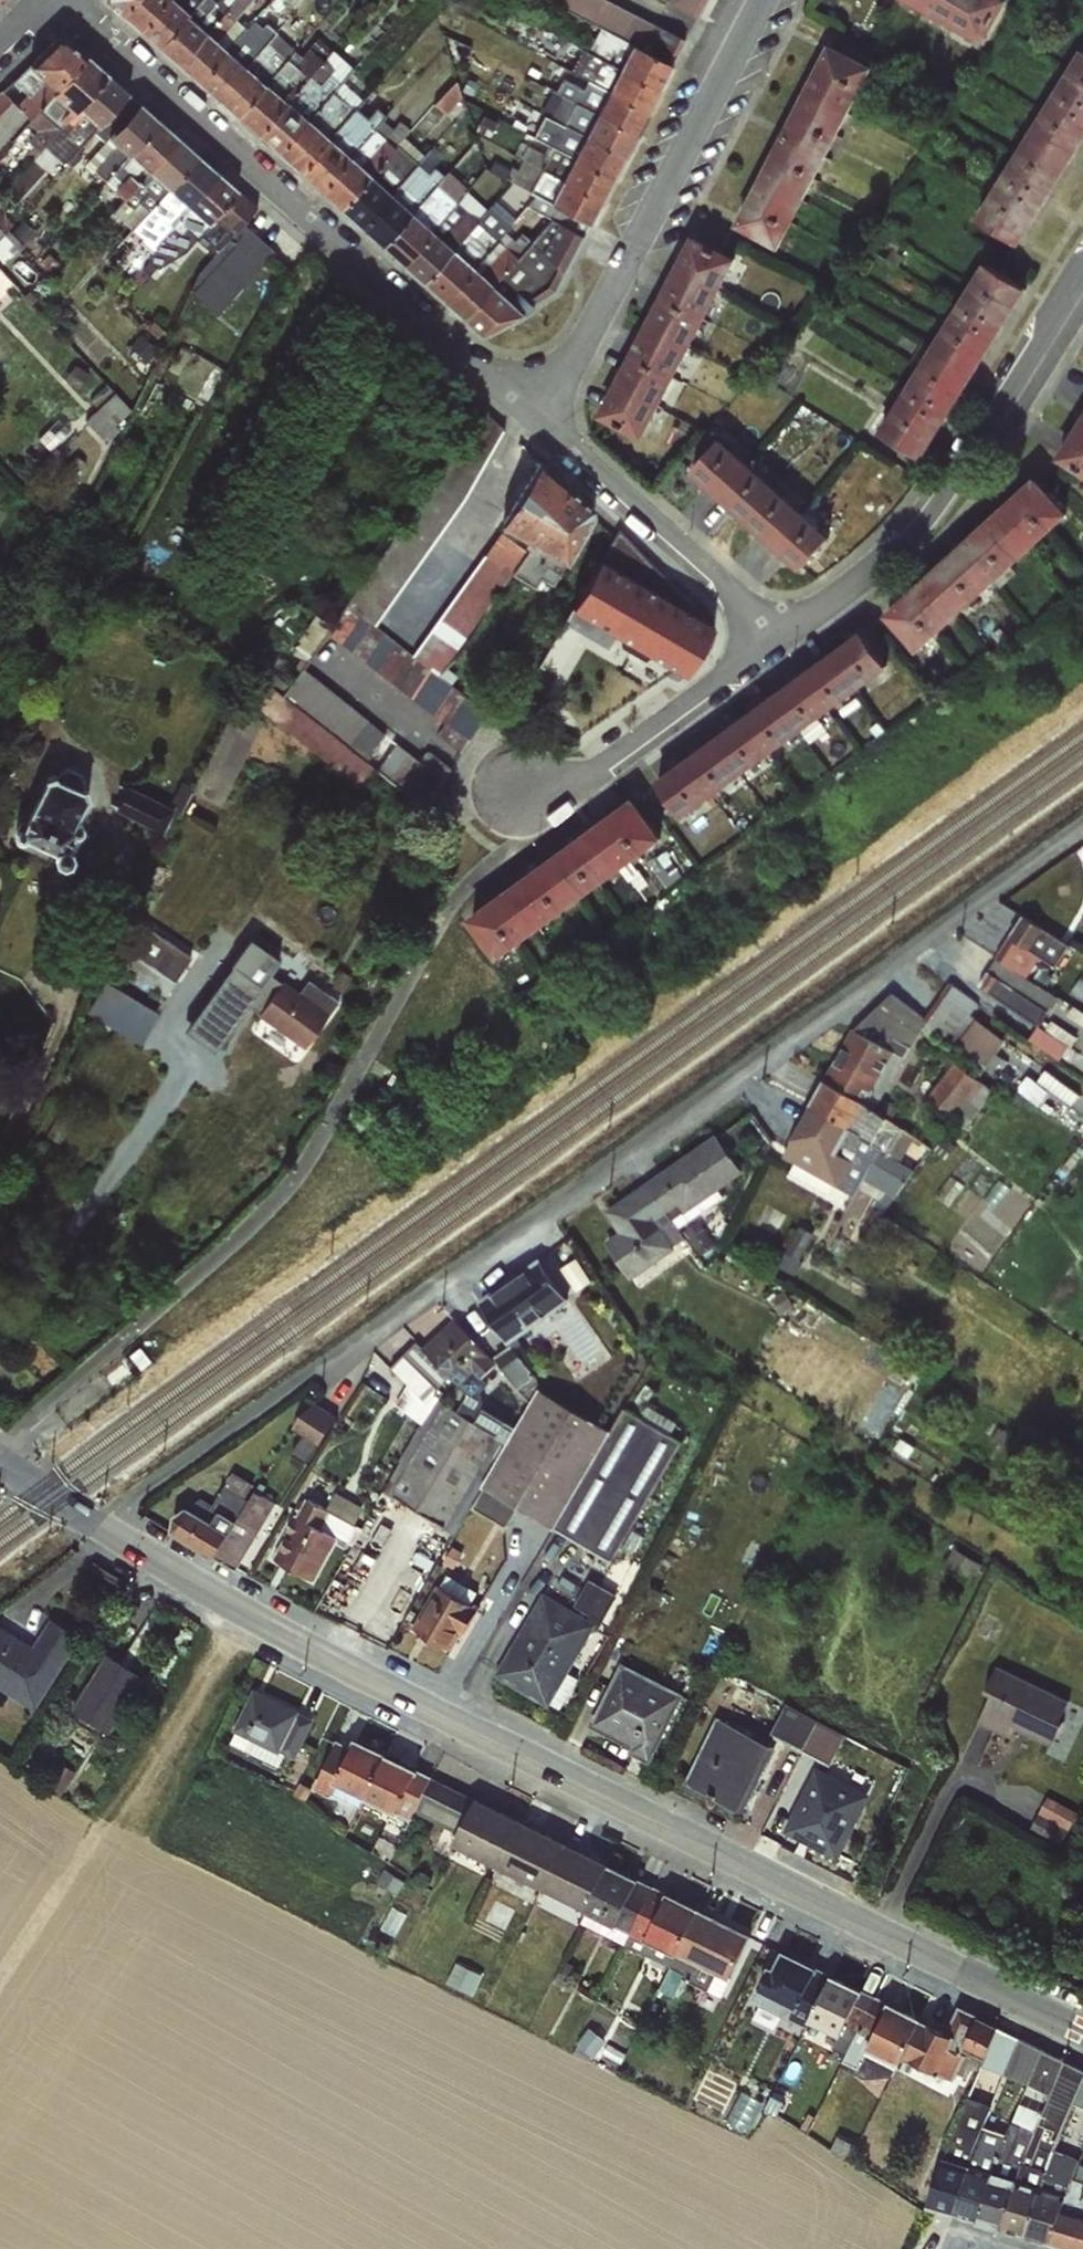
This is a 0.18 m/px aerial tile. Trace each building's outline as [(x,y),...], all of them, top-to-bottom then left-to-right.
[(123,13),(135,0),(107,0),(123,13)] [(123,13),(141,29),(168,0),(135,0),(123,13)] [(141,29),(159,45),(200,0),(168,0),(141,29)] [(211,0),(200,0),(159,45),(179,63),(223,11),(211,0)] [(223,11),(179,63),(199,81),(245,28),(236,19),(254,0),(233,0),(223,11)] [(673,64),(685,40),(610,0),(545,0),(611,34),(673,64)] [(697,17),(706,0),(665,0),(697,17)] [(922,9),(927,0),(907,0),(922,9)] [(922,9),(951,26),(964,0),(927,0),(922,9)] [(951,26),(983,44),(1008,0),(964,0),(951,26)] [(253,20),(245,28),(199,81),(218,98),(277,32),(267,24),(261,28),(253,20)] [(295,51),(277,32),(218,98),(237,116),(295,51)] [(673,64),(611,34),(599,57),(660,87),(673,64)] [(18,107),(31,120),(88,56),(67,37),(58,37),(11,81),(27,95),(18,107)] [(301,56),(295,51),(237,116),(257,134),(331,50),(317,37),(301,56)] [(862,89),(874,66),(829,43),(817,66),(862,89)] [(1081,48),(1068,69),(1082,78),(1082,49),(1081,48)] [(660,87),(599,57),(583,49),(571,72),(587,80),(649,109),(660,87)] [(353,69),(331,50),(257,134),(277,152),(350,72),(353,69)] [(108,74),(88,56),(31,120),(27,126),(35,132),(27,142),(32,146),(24,154),(30,160),(45,145),(108,74)] [(850,111),(862,89),(817,66),(806,88),(850,111)] [(1068,69),(1055,91),(1082,108),(1082,78),(1068,69)] [(356,78),(350,72),(277,152),(299,171),(356,108),(366,96),(354,83),(356,78)] [(129,92),(108,74),(45,145),(67,165),(96,130),(129,92)] [(649,109),(587,80),(582,90),(563,80),(556,93),(560,95),(638,131),(649,109)] [(838,134),(850,111),(806,88),(794,111),(838,134)] [(1055,91),(1042,112),(1082,137),(1082,108),(1055,91)] [(160,121),(129,92),(96,130),(105,139),(109,139),(83,166),(92,173),(94,172),(105,181),(160,121)] [(638,131),(560,95),(548,117),(625,156),(638,131)] [(369,117),(356,108),(299,171),(321,190),(382,121),(386,116),(376,108),(369,117)] [(826,157),(838,134),(794,111),(782,134),(826,157)] [(1082,144),(1082,137),(1042,112),(1028,133),(1073,160),(1082,144)] [(625,156),(548,117),(544,125),(540,123),(532,137),(546,144),(613,177),(625,156)] [(179,138),(160,121),(105,181),(124,199),(179,138)] [(393,128),(382,121),(321,190),(341,208),(397,146),(411,128),(400,121),(393,128)] [(1059,181),(1073,160),(1028,133),(1015,154),(1059,181)] [(815,180),(826,157),(782,134),(770,157),(815,180)] [(119,220),(132,231),(199,156),(179,138),(124,199),(105,221),(111,227),(119,220)] [(613,177),(546,144),(541,153),(527,145),(520,159),(522,160),(602,199),(613,177)] [(417,162),(397,146),(341,208),(361,227),(417,162)] [(432,148),(417,162),(361,227),(382,245),(444,175),(435,167),(443,156),(432,148)] [(1046,203),(1059,181),(1015,154),(1002,176),(1046,203)] [(217,172),(199,156),(132,231),(152,253),(217,172)] [(803,202),(815,180),(770,157),(758,179),(803,202)] [(602,199),(522,160),(517,168),(511,165),(509,169),(493,161),(488,171),(535,195),(529,208),(552,220),(583,236),(602,199)] [(447,171),(444,175),(382,245),(403,264),(467,188),(447,171)] [(238,191),(217,172),(152,253),(147,259),(158,268),(186,251),(197,237),(238,191)] [(1032,224),(1046,203),(1002,176),(988,197),(1032,224)] [(791,225),(803,202),(758,179),(747,202),(791,225)] [(487,210),(467,188),(403,264),(422,281),(487,210)] [(258,209),(238,191),(197,237),(216,252),(198,272),(189,293),(216,316),(274,250),(243,223),(258,209)] [(1019,245),(1032,224),(988,197),(975,218),(1019,245)] [(779,248),(791,225),(747,202),(735,225),(779,248)] [(498,222),(487,210),(422,281),(443,300),(505,232),(512,226),(502,217),(498,222)] [(552,220),(532,240),(462,317),(479,332),(488,330),(523,313),(555,291),(583,236),(552,220)] [(13,262),(22,255),(3,233),(0,230),(0,248),(13,262)] [(515,239),(505,232),(443,300),(462,317),(532,240),(522,233),(515,239)] [(738,259),(692,236),(676,266),(722,289),(738,259)] [(1014,310),(1027,289),(984,262),(971,284),(1014,310)] [(722,289),(676,266),(661,296),(706,320),(722,289)] [(1001,332),(1014,310),(971,284),(957,305),(1001,332)] [(706,320),(661,296),(646,324),(690,350),(706,320)] [(988,353),(1001,332),(957,305),(944,326),(988,353)] [(690,350),(646,324),(630,353),(676,378),(690,350)] [(975,374),(988,353),(944,326),(931,348),(975,374)] [(962,396),(975,374),(931,348),(918,369),(962,396)] [(676,378),(630,353),(616,383),(660,409),(676,378)] [(949,417),(962,396),(918,369),(905,390),(949,417)] [(660,409),(616,383),(597,416),(643,440),(660,409)] [(112,439),(138,405),(116,388),(90,422),(112,439)] [(936,438),(949,417),(905,390),(892,412),(936,438)] [(923,460),(936,438),(892,412),(879,433),(923,460)] [(1073,429),(1082,436),(1082,413),(1073,429)] [(1073,429),(1055,458),(1082,476),(1082,436),(1073,429)] [(719,498),(748,463),(720,438),(690,472),(719,498)] [(500,525),(522,538),(559,479),(539,462),(500,525)] [(745,522),(774,486),(748,463),(719,498),(745,522)] [(1069,513),(1036,476),(1017,493),(1050,530),(1069,513)] [(579,496),(559,479),(522,538),(545,551),(579,496)] [(773,546),(802,511),(774,486),(745,522),(773,546)] [(1050,530),(1017,493),(998,511),(1031,548),(1050,530)] [(593,508),(579,496),(545,551),(568,564),(594,515),(593,508)] [(802,511),(773,546),(799,570),(830,536),(802,511)] [(1031,548),(998,511),(979,528),(1012,565),(1031,548)] [(502,528),(422,650),(350,603),(329,636),(450,714),(439,731),(466,749),(494,706),(447,675),(514,572),(510,569),(526,544),(502,528)] [(1012,565),(979,528),(960,545),(993,582),(1012,565)] [(993,582),(960,545),(940,563),(974,600),(993,582)] [(529,550),(518,572),(540,583),(551,561),(529,550)] [(974,600),(940,563),(921,580),(955,617),(974,600)] [(955,617),(921,580),(902,597),(936,634),(955,617)] [(936,634),(902,597),(883,615),(917,652),(936,634)] [(685,667),(706,652),(675,610),(655,626),(685,667)] [(663,683),(685,667),(655,626),(634,640),(663,683)] [(889,667),(861,631),(832,653),(860,689),(889,667)] [(642,698),(663,683),(634,640),(613,656),(642,698)] [(860,689),(832,653),(803,674),(830,710),(860,689)] [(623,712),(642,698),(613,656),(592,671),(623,712)] [(308,671),(275,720),(360,776),(392,726),(308,671)] [(830,710),(803,674),(773,695),(801,732),(830,710)] [(801,732),(773,695),(744,716),(771,754),(801,732)] [(771,754),(744,716),(715,738),(742,775),(771,754)] [(231,802),(255,730),(225,720),(201,793),(231,802)] [(742,775),(715,738),(685,759),(713,797),(742,775)] [(399,741),(384,764),(434,797),(455,764),(430,748),(424,757),(399,741)] [(713,797),(685,759),(656,780),(683,819),(713,797)] [(55,770),(22,836),(60,855),(58,860),(66,864),(101,793),(55,770)] [(169,830),(180,807),(131,783),(119,807),(169,830)] [(664,838),(633,796),(610,814),(640,856),(664,838)] [(640,856),(610,814),(591,827),(622,868),(640,856)] [(622,868),(591,827),(571,842),(601,884),(622,868)] [(601,884),(571,842),(554,855),(583,896),(601,884)] [(583,896),(554,855),(535,870),(563,911),(583,896)] [(563,911),(535,870),(513,885),(541,927),(563,911)] [(541,927),(513,885),(487,904),(517,944),(541,927)] [(517,944),(487,904),(467,919),(496,960),(517,944)] [(1029,912),(985,984),(1045,1021),(1062,992),(1033,975),(1046,954),(1061,963),(1075,939),(1029,912)] [(117,956),(169,993),(197,953),(146,917),(117,956)] [(252,932),(189,1027),(220,1047),(252,999),(263,1006),(277,985),(267,978),(284,953),(252,932)] [(262,1010),(308,1045),(334,1011),(288,976),(262,1010)] [(91,1012),(150,1038),(164,1005),(105,980),(91,1012)] [(932,1018),(958,1037),(986,999),(960,980),(932,1018)] [(878,986),(789,1154),(845,1184),(861,1154),(843,1145),(854,1124),(879,1138),(892,1114),(880,1108),(930,1013),(878,986)] [(961,1040),(991,1061),(1009,1035),(979,1015),(961,1040)] [(960,1058),(934,1090),(961,1113),(988,1080),(960,1058)] [(725,1131),(606,1204),(622,1229),(610,1237),(633,1275),(694,1238),(680,1216),(751,1174),(725,1131)] [(899,1201),(915,1162),(881,1148),(865,1187),(899,1201)] [(549,1256),(485,1293),(515,1346),(502,1353),(517,1380),(543,1365),(527,1337),(578,1308),(549,1256)] [(579,1287),(594,1280),(583,1256),(568,1263),(579,1287)] [(623,1556),(683,1433),(632,1408),(617,1423),(540,1385),(523,1422),(497,1409),(484,1396),(498,1383),(507,1364),(467,1322),(455,1317),(427,1344),(420,1340),(395,1363),(411,1380),(399,1405),(431,1420),(451,1379),(438,1365),(441,1358),(471,1390),(463,1407),(446,1398),(398,1495),(460,1526),(464,1522),(473,1504),(513,1523),(521,1506),(623,1556)] [(314,1397),(299,1425),(307,1430),(296,1450),(314,1459),(340,1410),(314,1397)] [(197,1490),(175,1530),(243,1567),(282,1495),(235,1470),(218,1502),(197,1490)] [(338,1535),(360,1541),(367,1520),(300,1499),(280,1561),(325,1575),(338,1535)] [(418,1628),(458,1648),(487,1591),(447,1571),(418,1628)] [(580,1603),(610,1617),(623,1590),(593,1576),(580,1603)] [(501,1677),(559,1704),(601,1616),(542,1589),(501,1677)] [(42,1707),(85,1633),(55,1615),(39,1642),(0,1619),(0,1683),(42,1707)] [(95,1722),(115,1734),(152,1671),(112,1648),(78,1706),(97,1718),(95,1722)] [(657,1756),(689,1691),(624,1660),(593,1725),(657,1756)] [(1002,1664),(980,1721),(1014,1734),(1017,1726),(1058,1742),(1077,1694),(1002,1664)] [(291,1766),(316,1712),(259,1686),(234,1740),(291,1766)] [(776,1731),(837,1760),(851,1731),(790,1702),(776,1731)] [(748,1807),(779,1742),(721,1714),(690,1780),(748,1807)] [(342,1731),(319,1786),(335,1793),(341,1781),(418,1814),(436,1771),(342,1731)] [(788,1830),(844,1856),(875,1790),(819,1763),(788,1830)] [(436,1776),(424,1806),(464,1823),(477,1793),(436,1776)] [(1066,1841),(1082,1809),(1053,1793),(1036,1825),(1066,1841)] [(478,1797),(455,1849),(641,1932),(650,1911),(647,1910),(661,1879),(478,1797)] [(730,1991),(755,1929),(712,1911),(715,1905),(668,1886),(647,1936),(682,1950),(675,1968),(730,1991)] [(776,1947),(755,1997),(847,2036),(856,2014),(878,2024),(890,1995),(776,1947)] [(935,2206),(1082,2248),(1082,2057),(961,2022),(960,2025),(888,2004),(875,2048),(907,2057),(962,2073),(970,2047),(992,2053),(987,2067),(1005,2073),(998,2097),(970,2088),(935,2206)]
